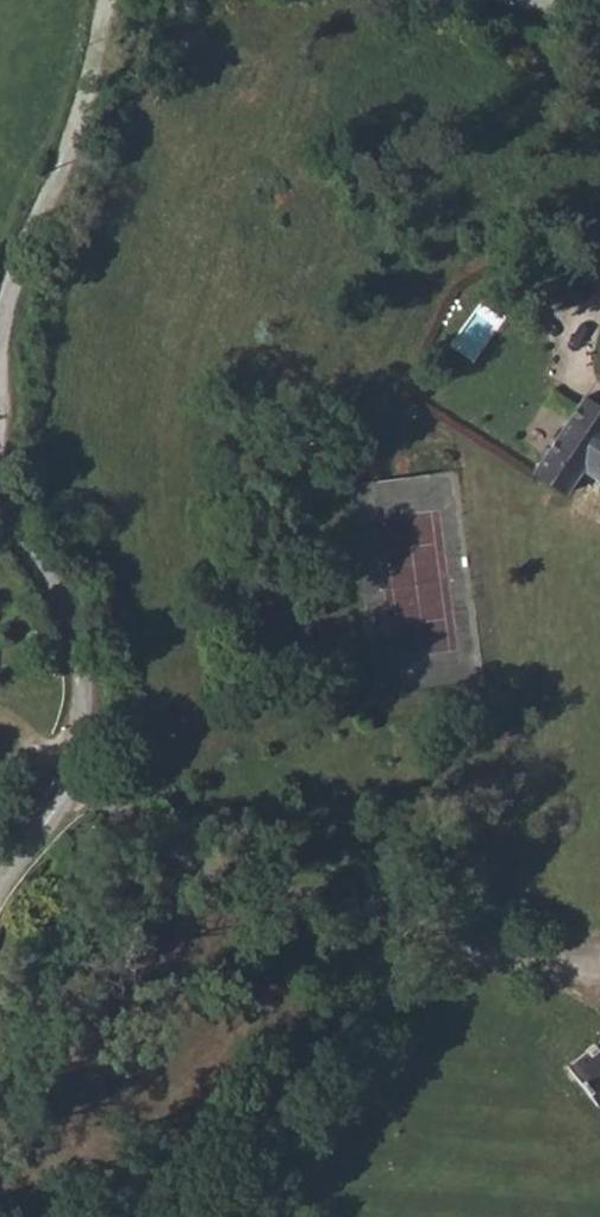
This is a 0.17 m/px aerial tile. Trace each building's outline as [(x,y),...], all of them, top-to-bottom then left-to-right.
[(576,390),(524,464),(558,487),(573,462),(599,481),(599,406),(576,390)] [(593,1020),(596,1026),(552,1061),(587,1107),(599,1098),(599,1014),(593,1020)]
